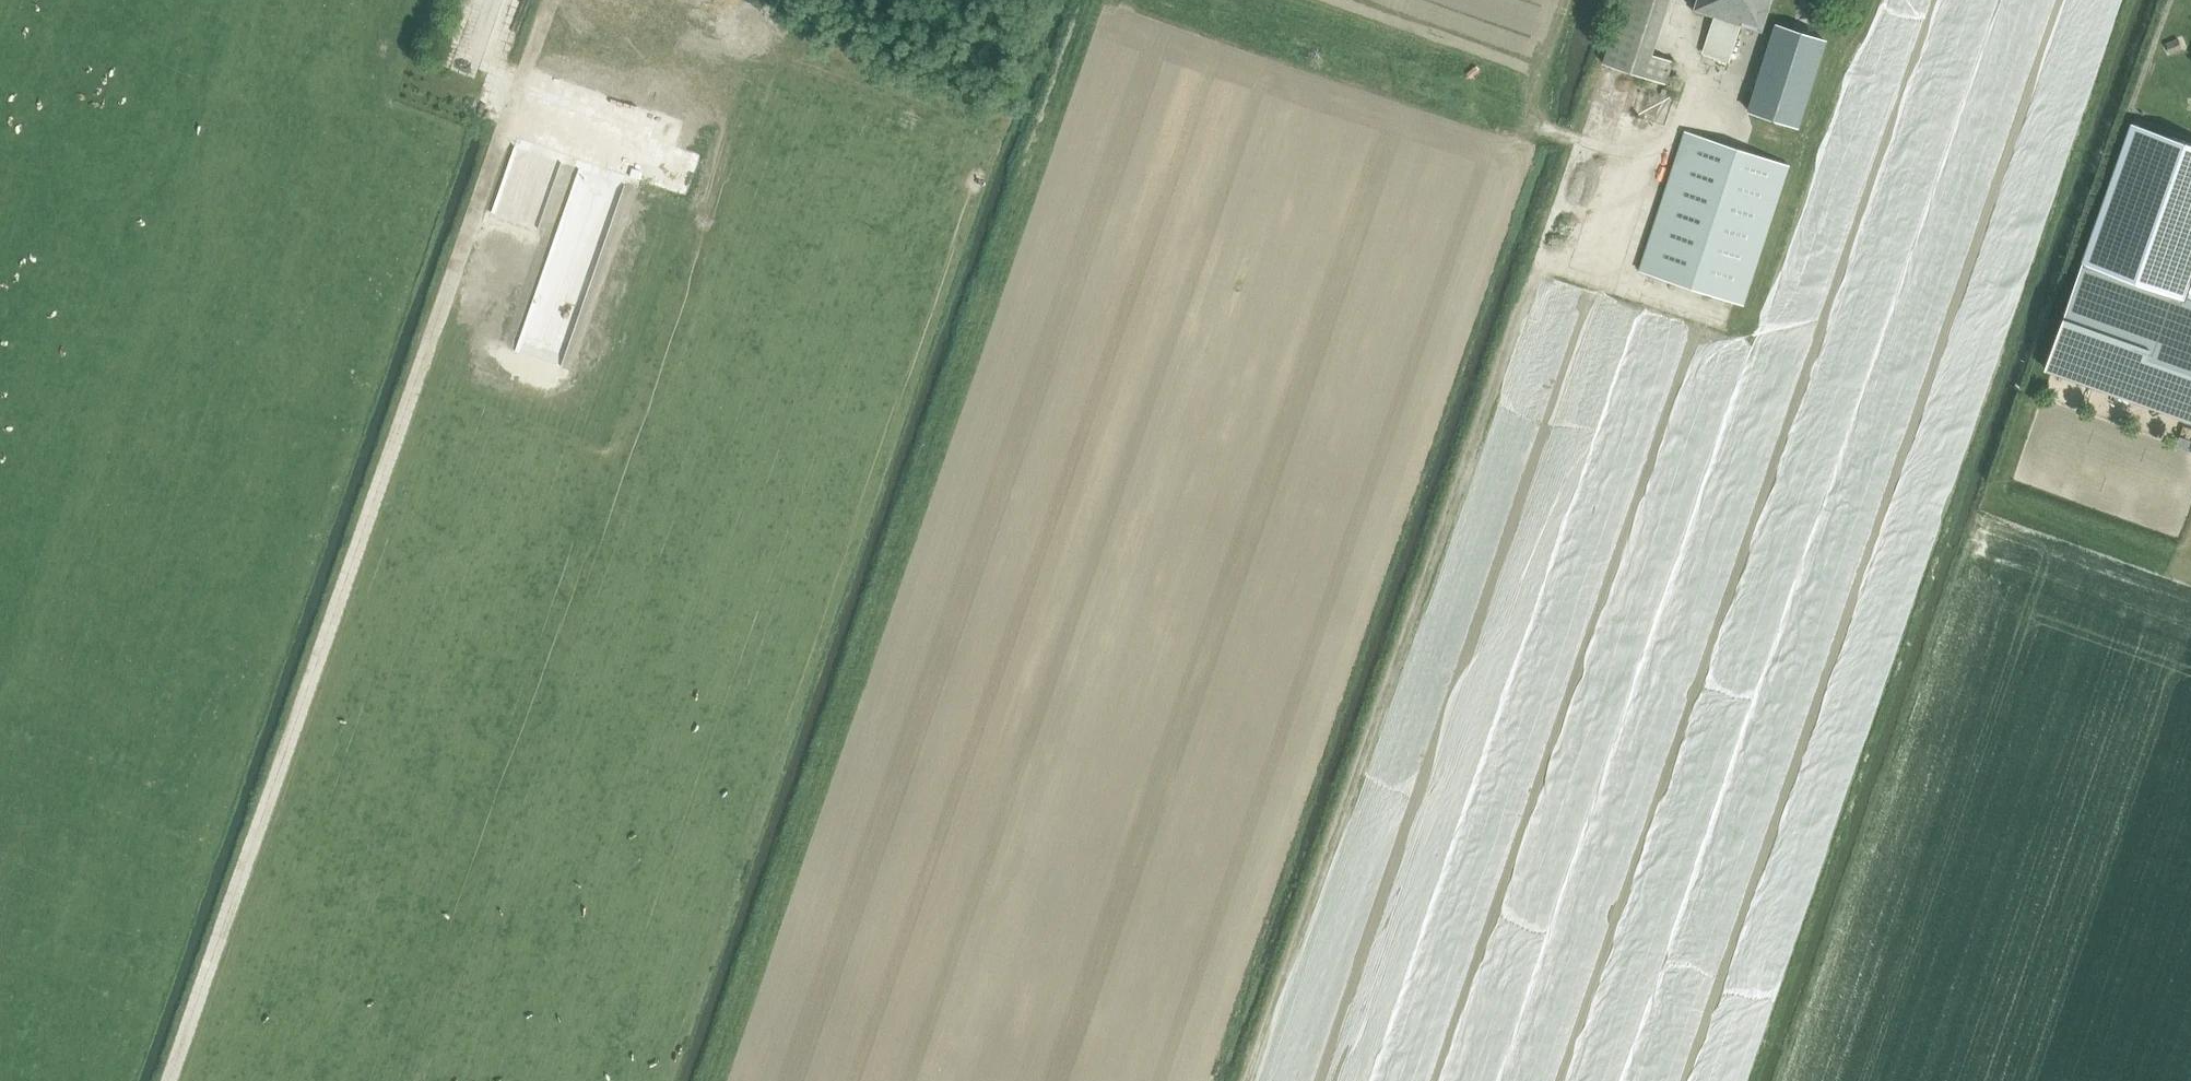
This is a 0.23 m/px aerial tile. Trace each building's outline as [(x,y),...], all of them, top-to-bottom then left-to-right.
[(1670,0),(1623,0),(1603,63),(1667,84),(1673,61),(1653,54),(1670,0)] [(1730,62),(1742,25),(1762,32),(1772,0),(1698,0),(1694,10),(1714,17),(1708,36),(1709,36),(1704,53),(1730,62)] [(1748,111),(1799,127),(1826,41),(1775,24),(1748,111)] [(2187,297),(2187,296),(2190,298),(2190,144),(2136,125),(2086,264),(2186,300),(2187,297)] [(1639,270),(1745,305),(1791,166),(1684,131),(1639,270)] [(2086,264),(2047,370),(2190,421),(2190,298),(2187,296),(2187,297),(2186,300),(2086,264)]
